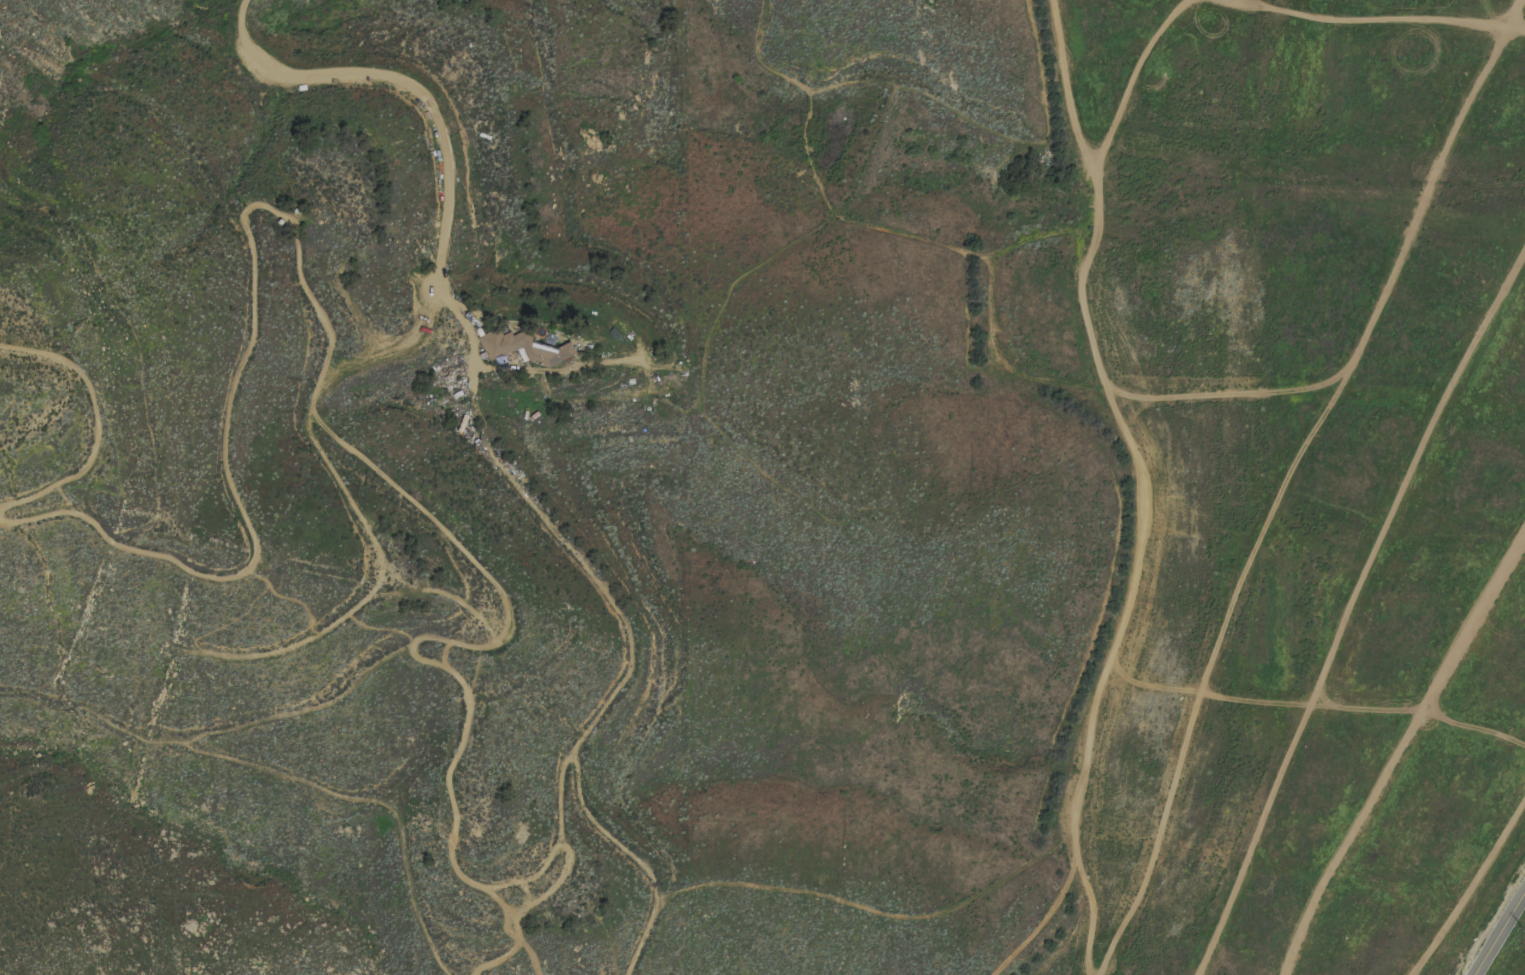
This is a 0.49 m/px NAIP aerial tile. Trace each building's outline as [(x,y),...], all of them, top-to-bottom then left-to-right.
[(548,367),(575,354),(569,341),(556,348),(532,341),(529,335),(519,332),(514,334),(507,332),(501,335),(498,327),(477,337),(488,361),(495,357),(497,358),(516,349),(522,362),(526,360),(548,367)]
